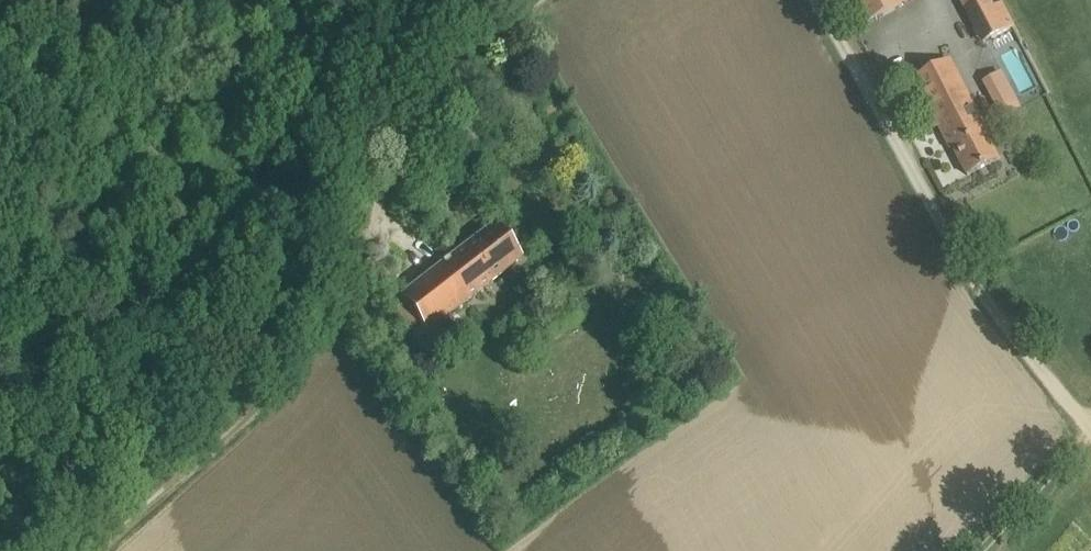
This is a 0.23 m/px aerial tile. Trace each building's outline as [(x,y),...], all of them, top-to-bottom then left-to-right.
[(868,24),(904,5),(901,0),(855,0),(868,24)] [(983,43),(1014,28),(1001,0),(963,0),(983,43)] [(951,60),(915,78),(952,149),(953,148),(968,175),(998,159),(985,133),(987,132),(951,60)] [(1001,73),(986,80),(1004,115),(1020,109),(1001,73)] [(520,260),(494,223),(387,306),(412,341),(520,260)]
